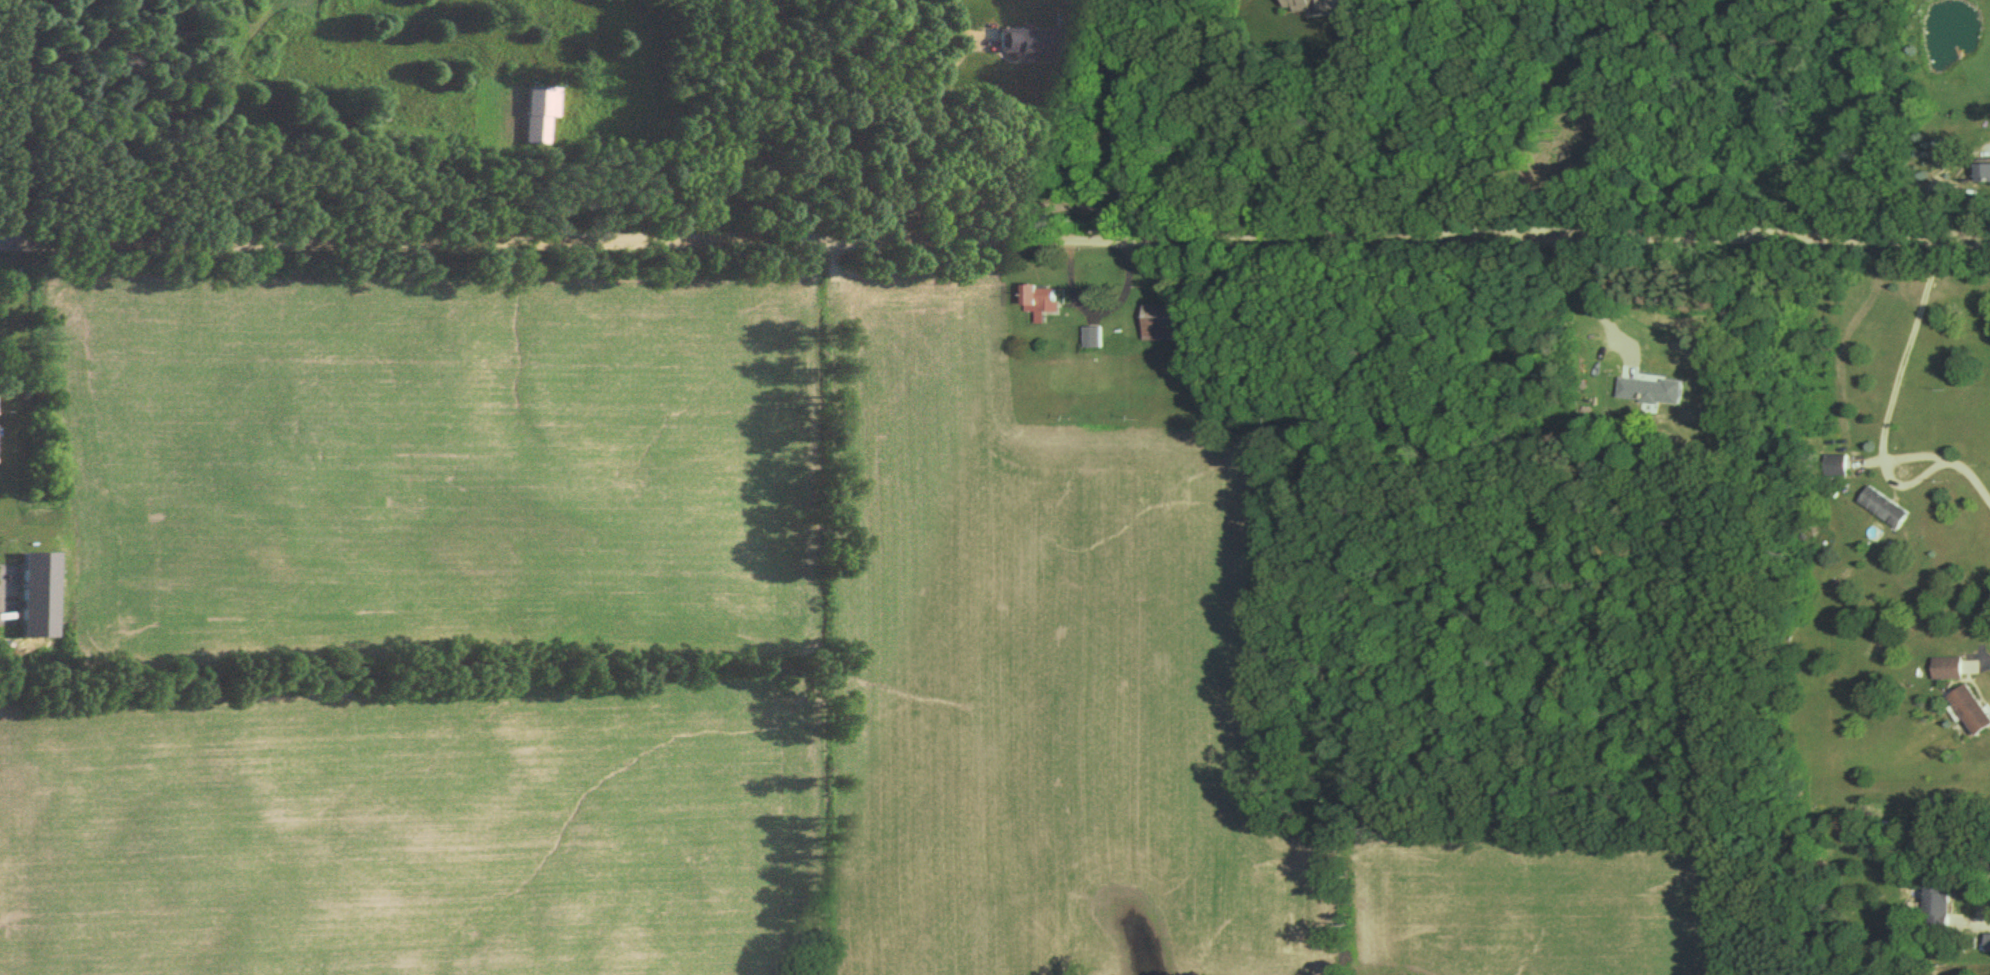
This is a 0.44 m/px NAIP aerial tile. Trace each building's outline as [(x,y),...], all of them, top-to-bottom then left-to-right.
[(1974,163),(1974,188),(1989,188),(1989,163),(1974,163)] [(1021,291),(1022,317),(1034,317),(1034,328),(1043,328),(1043,318),(1057,318),(1057,291),(1021,291)] [(1143,345),(1193,345),(1193,309),(1143,309),(1143,345)] [(1100,331),(1083,331),(1083,352),(1100,352),(1100,331)] [(1682,410),(1685,387),(1621,381),(1619,404),(1682,410)] [(1847,481),(1847,460),(1824,460),(1824,481),(1847,481)] [(1856,508),(1897,535),(1908,518),(1868,491),(1856,508)] [(53,556),(16,557),(17,643),(54,642),(53,556)] [(1960,662),(1930,662),(1930,683),(1960,683),(1960,662)] [(1989,729),(1989,725),(1965,687),(1946,700),(1973,741),(1989,729)] [(1948,890),(1923,890),(1923,936),(1948,936),(1948,890)]
